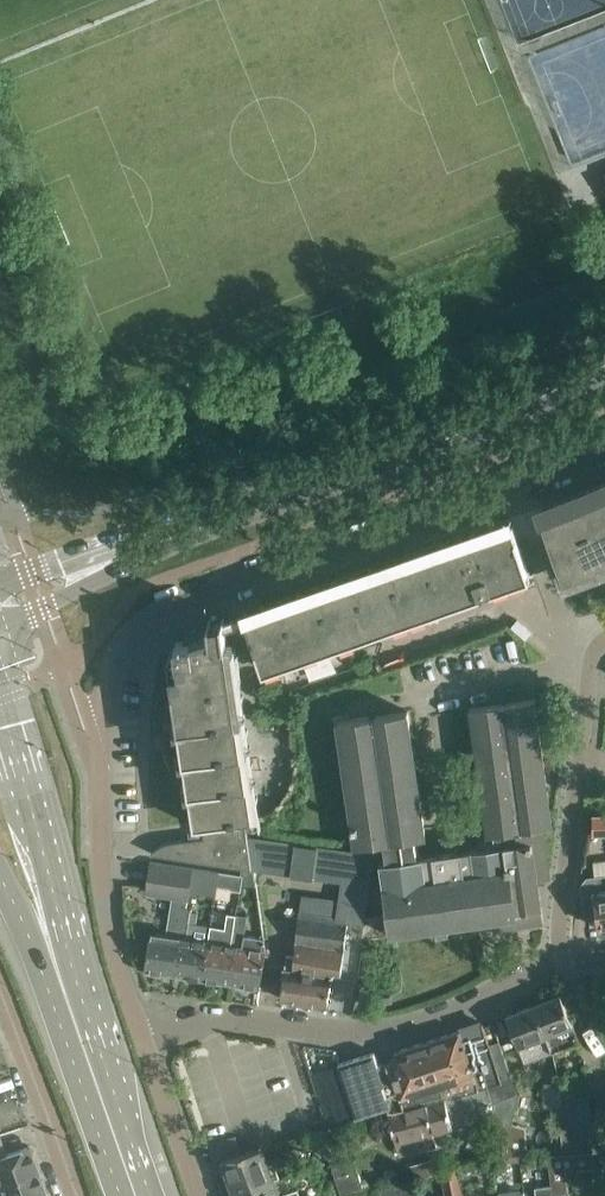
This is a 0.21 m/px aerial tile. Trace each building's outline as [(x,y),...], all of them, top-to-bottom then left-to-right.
[(596,486),(556,501),(539,508),(539,509),(540,509),(567,585),(604,570),(604,481),(596,486)] [(511,518),(475,530),(243,612),(244,614),(244,613),(264,670),(481,593),(481,591),(492,587),(492,589),(534,574),(534,573),(530,574),(511,519),(511,518)] [(153,851),(151,853),(242,866),(252,868),(248,839),(247,832),(245,819),(258,817),(260,827),(261,826),(259,814),(253,767),(245,712),(244,705),(236,651),(234,634),(232,624),(225,626),(224,617),(209,619),(210,630),(191,637),(192,639),(176,641),(177,652),(169,653),(178,715),(187,776),(194,823),(194,826),(196,838),(172,841),(169,842),(166,843),(163,844),(160,845),(158,847),(155,849),(153,851)] [(367,918),(366,924),(364,936),(434,926),(436,937),(448,935),(446,925),(499,917),(500,928),(543,922),(537,879),(550,877),(543,826),(552,825),(534,698),(470,707),(488,834),(494,833),(495,845),(471,849),(471,851),(457,853),(457,851),(437,854),(437,856),(423,858),(423,856),(417,857),(415,838),(425,836),(408,710),(376,715),(376,717),(370,718),(370,716),(338,720),(355,846),(383,842),(385,862),(380,862),(387,915),(367,918)] [(594,834),(604,835),(604,815),(594,815),(594,832),(594,834)] [(375,857),(248,839),(253,869),(346,881),(345,887),(371,891),(375,857)] [(150,932),(144,968),(148,969),(150,973),(159,974),(162,971),(174,973),(185,906),(187,891),(191,868),(151,862),(146,893),(172,896),(166,934),(150,932)] [(191,868),(187,891),(216,895),(217,887),(220,872),(191,868)] [(220,872),(217,887),(240,890),(242,875),(220,872)] [(604,927),(604,875),(588,877),(581,884),(584,916),(598,914),(599,928),(604,927)] [(348,921),(366,924),(367,918),(371,891),(345,887),(340,920),(300,914),(294,955),(286,954),(280,998),(328,1005),(332,977),(341,978),(348,921)] [(185,906),(174,973),(186,975),(188,979),(198,980),(200,977),(203,977),(211,925),(189,922),(191,907),(185,906)] [(211,925),(203,977),(205,978),(207,982),(216,983),(219,980),(231,982),(242,915),(227,913),(225,928),(211,925)] [(242,915),(231,982),(243,984),(245,987),(254,989),(257,986),(260,986),(266,949),(264,937),(245,934),(247,916),(242,915)] [(578,1041),(573,1024),(560,993),(533,1004),(545,1035),(551,1052),(578,1041)] [(506,1015),(525,1062),(551,1052),(545,1035),(533,1004),(506,1015)] [(461,1030),(460,1030),(475,1081),(499,1074),(501,1081),(501,1082),(513,1078),(505,1057),(502,1049),(501,1045),(491,1049),(489,1043),(483,1023),(482,1023),(461,1030)] [(391,1106),(387,1107),(388,1113),(478,1089),(484,1087),(501,1082),(499,1074),(475,1081),(460,1030),(395,1050),(389,1063),(400,1095),(389,1099),(391,1106)] [(400,1095),(389,1063),(377,1062),(374,1052),(338,1063),(345,1085),(340,1087),(343,1097),(348,1095),(355,1117),(387,1107),(391,1106),(389,1099),(400,1095)] [(501,1082),(484,1087),(490,1104),(518,1092),(514,1078),(513,1078),(501,1082)] [(560,1083),(560,1101),(589,1101),(586,1083),(560,1083)] [(478,1089),(388,1113),(399,1155),(437,1145),(433,1131),(471,1122),(471,1120),(493,1113),(496,1132),(508,1133),(511,1122),(518,1092),(490,1104),(484,1087),(478,1089)] [(589,1101),(560,1101),(559,1101),(560,1119),(591,1117),(589,1101)] [(560,1119),(562,1136),(593,1134),(591,1117),(560,1119)] [(525,1126),(511,1122),(508,1133),(502,1157),(527,1155),(525,1126)] [(596,1151),(593,1134),(562,1136),(563,1153),(596,1151)] [(29,1145),(4,1154),(0,1143),(0,1195),(13,1195),(43,1185),(29,1145)] [(236,1193),(274,1179),(263,1146),(224,1156),(236,1193)] [(563,1153),(548,1154),(550,1170),(566,1169),(597,1167),(596,1151),(563,1153)] [(331,1168),(340,1195),(344,1195),(363,1190),(354,1160),(331,1168)] [(442,1176),(446,1195),(462,1195),(456,1167),(441,1170),(442,1176)] [(550,1170),(552,1187),(553,1195),(570,1195),(566,1169),(550,1170)] [(274,1179),(236,1193),(235,1195),(280,1195),(274,1179)] [(397,1195),(413,1195),(409,1182),(394,1186),(397,1195)] [(43,1185),(13,1195),(47,1195),(43,1185)] [(380,1192),(381,1195),(397,1195),(394,1186),(380,1190),(381,1192),(380,1192)] [(552,1187),(536,1189),(537,1195),(553,1195),(552,1187)]
